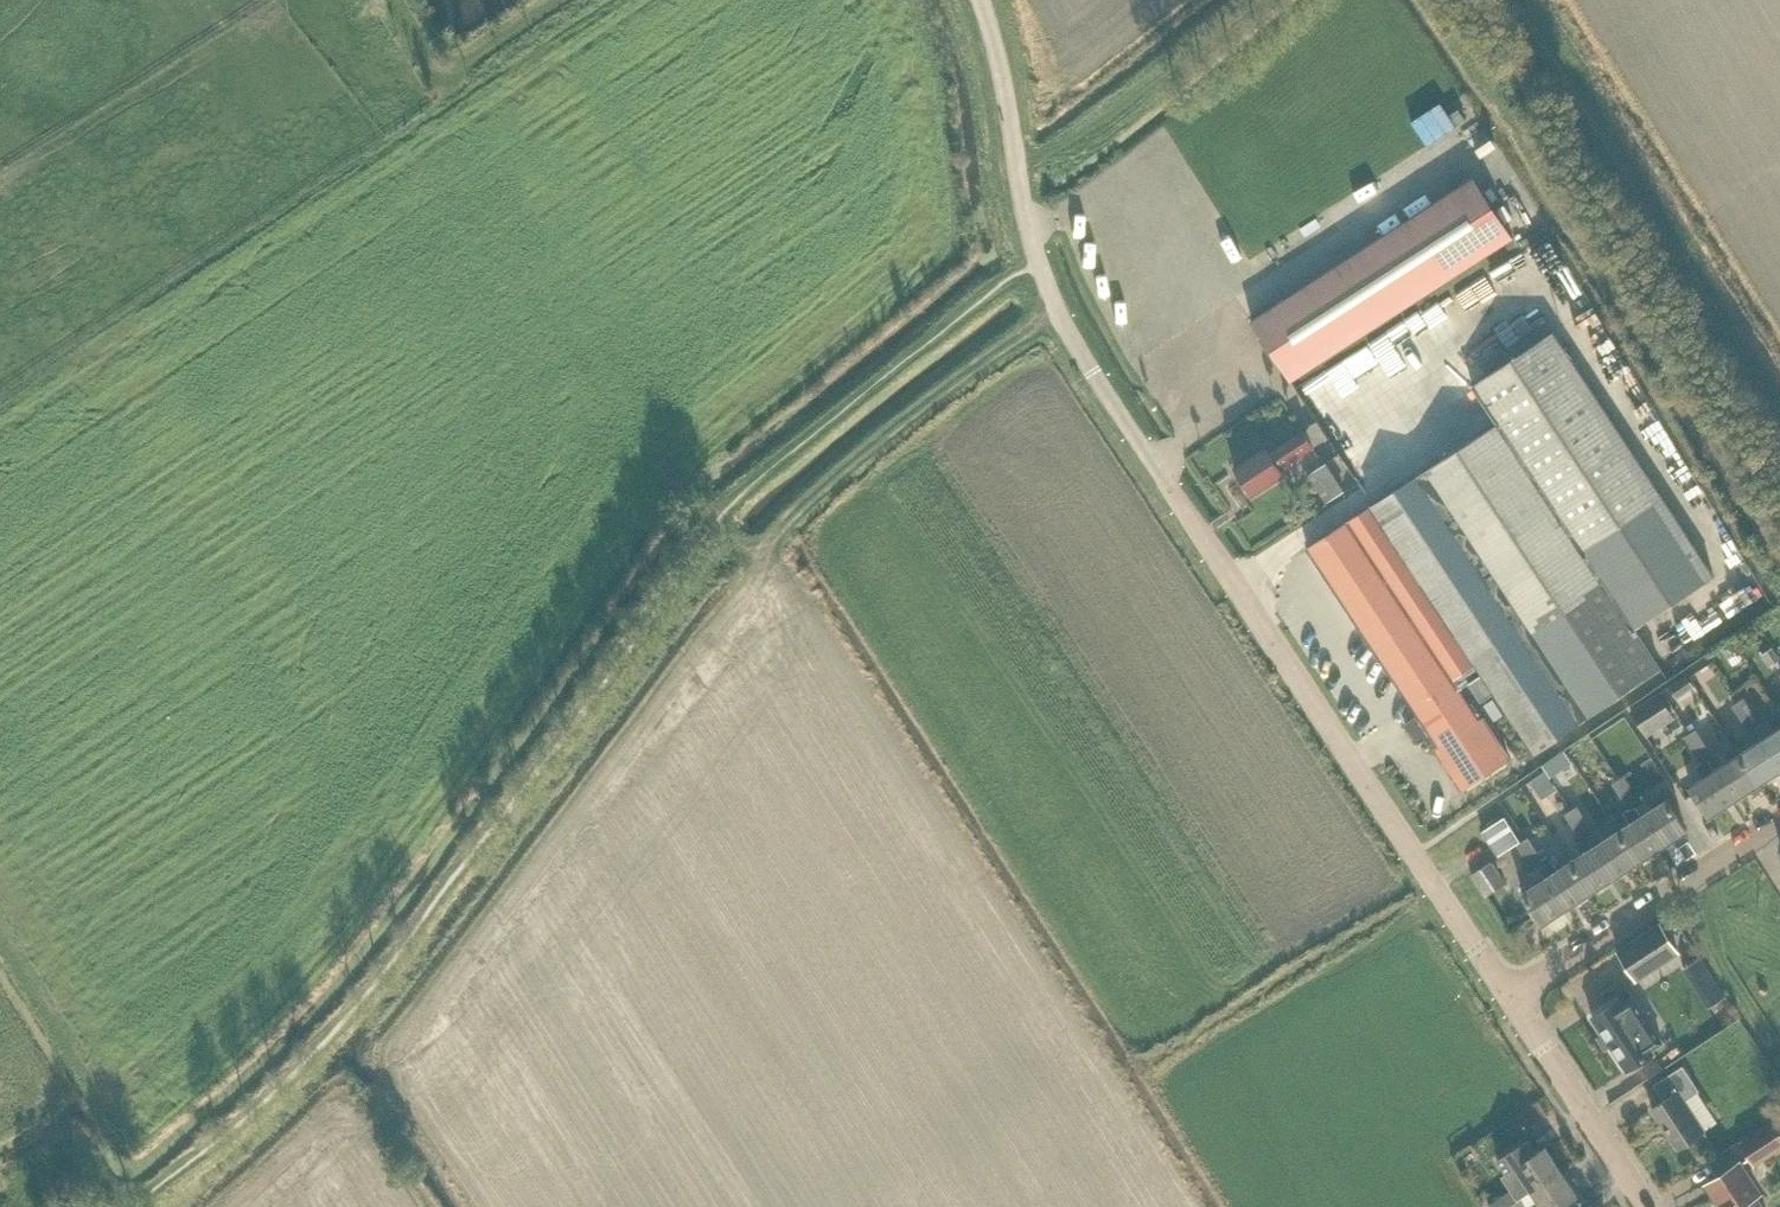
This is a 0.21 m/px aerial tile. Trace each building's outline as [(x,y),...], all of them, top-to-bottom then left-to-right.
[(1430,138),(1461,119),(1445,93),(1414,113),(1430,138)] [(1354,254),(1253,320),(1291,379),(1393,314),(1513,237),(1474,175),(1354,254)] [(1235,268),(1237,267),(1242,280),(1259,274),(1249,244),(1229,251),(1235,268)] [(1498,421),(1307,548),(1313,557),(1418,715),(1405,723),(1418,743),(1431,734),(1439,746),(1435,749),(1463,790),(1510,758),(1483,717),(1479,720),(1459,689),(1483,673),(1535,751),(1583,720),(1662,668),(1636,628),(1716,576),(1553,329),(1472,382),(1498,421)] [(1279,468),(1314,446),(1302,430),(1268,452),(1265,447),(1234,467),(1251,493),(1282,474),(1279,468)] [(1346,489),(1328,461),(1309,474),(1327,502),(1346,489)] [(1769,666),(1779,658),(1779,657),(1772,646),(1761,654),(1769,666)] [(1668,685),(1677,698),(1694,687),(1686,674),(1668,685)] [(1481,699),(1494,691),(1484,676),(1471,684),(1481,699)] [(1675,717),(1658,691),(1630,710),(1647,736),(1675,717)] [(1742,718),(1752,712),(1743,698),(1733,705),(1742,718)] [(1771,732),(1764,721),(1760,724),(1752,712),(1742,718),(1751,731),(1755,728),(1762,739),(1779,767),(1779,727),(1771,732)] [(1695,749),(1704,742),(1695,729),(1690,732),(1686,735),(1695,749)] [(1762,739),(1739,753),(1758,783),(1779,768),(1779,767),(1762,739)] [(1695,749),(1703,761),(1697,765),(1704,776),(1690,785),(1710,814),(1734,798),(1715,769),(1708,759),(1713,756),(1712,754),(1704,742),(1695,749)] [(1758,783),(1739,753),(1726,761),(1718,750),(1712,754),(1713,756),(1708,759),(1715,769),(1734,798),(1758,783)] [(1554,759),(1563,771),(1573,764),(1565,752),(1554,759)] [(1545,771),(1530,781),(1539,795),(1544,792),(1546,795),(1557,788),(1545,771)] [(1614,782),(1623,795),(1632,789),(1623,776),(1614,782)] [(1662,845),(1686,829),(1667,800),(1652,809),(1645,799),(1641,802),(1632,789),(1623,795),(1629,805),(1631,808),(1636,805),(1662,845)] [(1638,860),(1662,845),(1636,805),(1631,808),(1629,805),(1622,810),(1630,823),(1619,831),(1638,860)] [(1566,813),(1575,826),(1584,820),(1576,806),(1566,813)] [(1504,816),(1482,830),(1498,855),(1520,840),(1504,816)] [(1588,836),(1614,876),(1638,860),(1619,831),(1605,840),(1598,829),(1593,833),(1584,820),(1575,826),(1583,839),(1588,836)] [(1590,891),(1614,876),(1588,836),(1583,839),(1576,843),(1583,854),(1571,861),(1590,891)] [(1527,857),(1537,851),(1528,837),(1523,840),(1521,842),(1518,843),(1527,857)] [(1545,864),(1537,851),(1527,857),(1535,870),(1530,873),(1537,884),(1523,893),(1542,922),(1566,907),(1540,867),(1545,864),(1545,863),(1545,864)] [(1571,861),(1559,869),(1552,859),(1545,863),(1545,864),(1540,867),(1566,907),(1567,907),(1590,891),(1571,861)] [(1471,875),(1484,896),(1506,881),(1493,861),(1471,875)] [(1678,953),(1659,923),(1618,950),(1637,980),(1678,953)] [(1663,1041),(1633,996),(1622,1003),(1619,999),(1592,1017),(1627,1070),(1654,1052),(1651,1049),(1663,1041)] [(1699,1091),(1683,1065),(1654,1084),(1664,1100),(1652,1108),(1678,1147),(1704,1130),(1684,1100),(1699,1091)] [(1739,1143),(1754,1166),(1779,1150),(1779,1131),(1773,1121),(1739,1143)] [(1520,1198),(1561,1171),(1546,1147),(1536,1153),(1528,1140),(1498,1159),(1507,1172),(1502,1176),(1511,1190),(1490,1204),(1492,1206),(1506,1206),(1520,1198)] [(1739,1164),(1708,1184),(1724,1206),(1761,1206),(1753,1195),(1758,1192),(1739,1164)] [(1506,1206),(1528,1206),(1539,1200),(1543,1206),(1558,1206),(1577,1194),(1561,1171),(1532,1190),(1520,1198),(1506,1206)]
